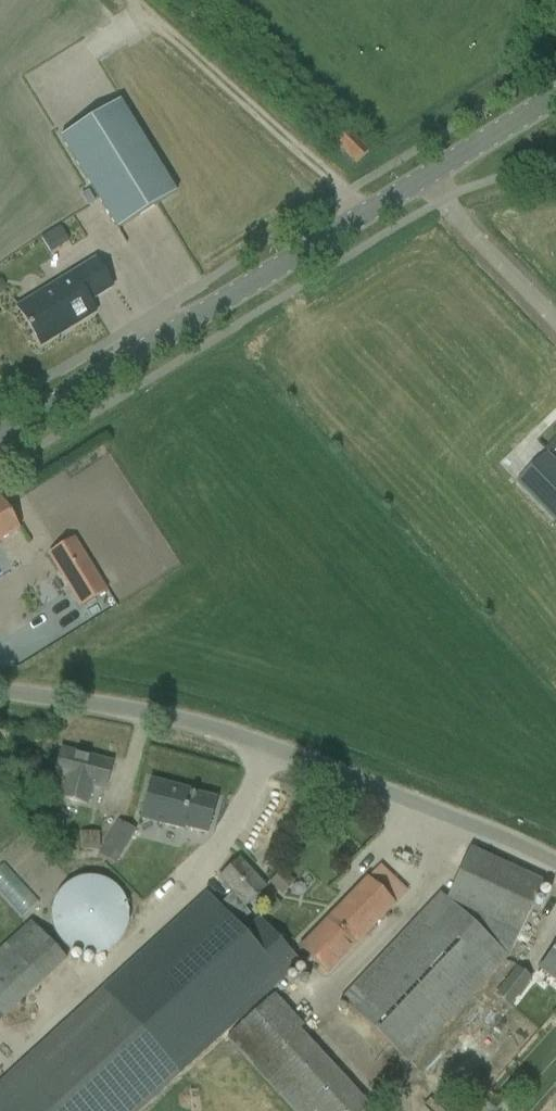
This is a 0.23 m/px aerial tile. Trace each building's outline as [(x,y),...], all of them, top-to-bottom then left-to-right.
[(61,138),(116,230),(176,194),(120,102),(61,138)] [(356,165),(368,153),(348,132),(336,144),(356,165)] [(59,233),(69,253),(88,244),(78,224),(59,233)] [(17,308),(27,325),(39,343),(66,327),(68,331),(96,314),(89,302),(112,288),(95,260),(76,271),(17,308)] [(506,454),(527,476),(555,447),(555,406),(506,454)] [(530,497),(555,523),(555,470),(530,497)] [(19,530),(0,500),(0,542),(19,530)] [(62,545),(47,555),(80,608),(96,599),(107,591),(74,538),(62,545)] [(11,622),(0,604),(0,628),(11,622)] [(53,777),(62,779),(57,798),(86,807),(92,787),(104,791),(111,763),(61,750),(53,777)] [(139,819),(182,830),(183,828),(207,834),(216,801),(188,793),(189,791),(149,781),(139,819)] [(119,822),(104,847),(119,856),(134,831),(119,822)] [(98,832),(80,832),(80,850),(98,850),(98,832)] [(507,957),(533,903),(542,883),(469,849),(446,899),(440,894),(426,910),(342,1000),(409,1063),(507,957)] [(245,908),(250,903),(265,888),(239,860),(218,879),(245,908)] [(282,870),(269,883),(279,892),(291,879),(282,870)] [(51,913),(51,916),(51,920),(51,923),(52,926),(53,929),(54,932),(58,938),(60,941),(64,946),(67,948),(73,951),(76,953),(83,954),(86,955),(93,955),(99,954),(109,950),(112,948),(115,946),(119,941),(122,938),(123,936),(125,933),(126,930),(128,923),(129,920),(129,913),(128,909),(127,906),(126,903),(125,899),(123,896),(119,891),(117,888),(114,886),(109,882),(103,879),(96,877),(92,877),(89,877),(82,878),(79,879),(72,881),(69,883),(66,885),(64,887),(62,889),(57,894),(56,897),(53,903),(52,906),(51,910),(51,913)] [(366,880),(300,949),(327,974),(393,905),(366,880)] [(555,980),(555,946),(539,967),(555,980)] [(0,975),(0,1049),(62,991),(26,952),(0,975)] [(495,996),(508,1007),(531,978),(517,967),(495,996)] [(0,1081),(0,1110),(138,1110),(167,1084),(180,1073),(178,1072),(103,990),(101,988),(91,997),(91,998),(0,1081)] [(225,1039),(291,1110),(365,1110),(370,1106),(300,1030),(304,1026),(274,994),(225,1039)]
